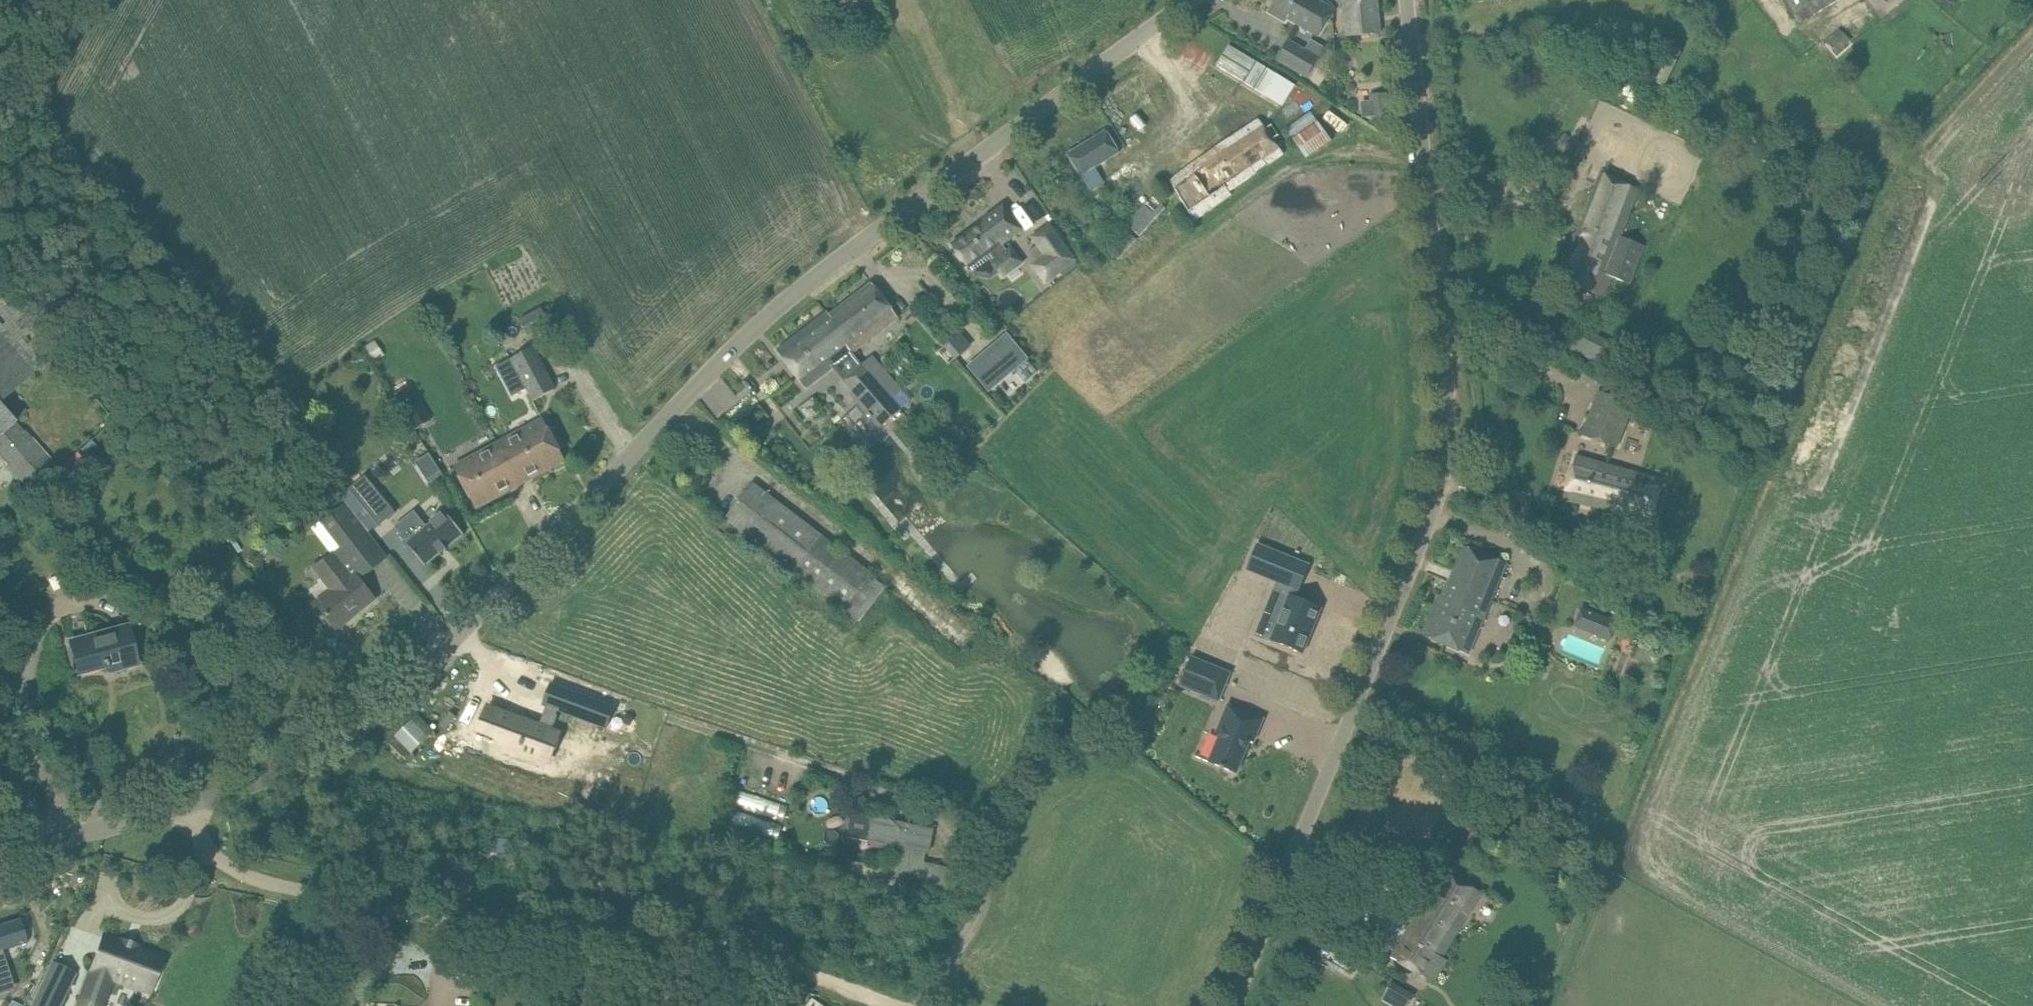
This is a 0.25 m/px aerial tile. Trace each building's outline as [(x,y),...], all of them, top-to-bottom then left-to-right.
[(1277,16),(1284,21),(1286,17),(1317,35),(1332,8),(1318,0),(1274,0),(1268,12),(1277,16)] [(1347,37),(1380,33),(1377,0),(1344,0),(1347,37)] [(1800,24),(1840,0),(1785,0),(1800,24)] [(1849,42),(1838,31),(1826,42),(1836,53),(1849,42)] [(1290,41),(1280,60),(1308,75),(1318,57),(1305,49),(1290,41)] [(1229,46),(1217,66),(1264,95),(1277,75),(1229,46)] [(1371,118),(1388,117),(1386,93),(1369,95),(1371,118)] [(1316,120),(1311,112),(1286,129),(1291,137),(1316,120)] [(1181,171),(1170,181),(1195,221),(1232,195),(1230,191),(1257,173),(1256,171),(1265,165),(1267,166),(1284,154),(1258,119),(1247,126),(1236,134),(1226,140),(1214,148),(1205,155),(1190,165),(1181,171)] [(1293,138),(1306,158),(1333,140),(1320,121),(1293,138)] [(1106,130),(1067,154),(1081,176),(1095,167),(1120,152),(1106,130)] [(1574,234),(1557,276),(1576,283),(1603,294),(1612,273),(1632,281),(1647,243),(1622,233),(1640,188),(1620,180),(1601,173),(1586,210),(1589,211),(1584,222),(1582,221),(1576,234),(1574,234)] [(1140,236),(1166,208),(1152,196),(1127,224),(1140,236)] [(1002,244),(1021,230),(1003,206),(951,244),(969,268),(991,252),(996,258),(992,261),(1005,278),(1025,263),(1012,246),(1007,250),(1002,244)] [(1049,225),(1033,237),(1047,256),(1034,265),(1048,285),(1077,263),(1049,225)] [(1136,239),(1126,230),(1107,250),(1117,259),(1136,239)] [(827,311),(777,349),(807,388),(833,367),(833,368),(853,353),(898,318),(872,283),(830,314),(827,311)] [(26,380),(38,368),(57,351),(8,296),(0,287),(0,403),(26,380)] [(528,336),(550,324),(542,308),(508,325),(513,334),(524,329),(528,336)] [(960,333),(945,346),(956,358),(971,345),(960,333)] [(1028,358),(1007,334),(969,366),(989,391),(1015,370),(1025,382),(1038,372),(1027,359),(1028,358)] [(1618,345),(1599,336),(1588,357),(1607,367),(1618,345)] [(372,341),(363,347),(371,359),(380,353),(372,341)] [(534,346),(511,359),(534,401),(557,390),(534,346)] [(903,408),(893,397),(901,389),(871,355),(844,379),(843,380),(853,392),(850,395),(879,429),(903,408)] [(1632,405),(1599,391),(1582,431),(1615,445),(1632,405)] [(22,486),(52,459),(25,429),(24,430),(16,422),(28,411),(13,395),(1,405),(0,403),(0,459),(22,486)] [(812,399),(800,409),(806,417),(819,407),(812,399)] [(422,406),(408,414),(417,428),(430,420),(422,406)] [(497,442),(454,465),(467,490),(476,508),(520,484),(565,460),(555,443),(541,418),(497,442)] [(98,446),(92,439),(82,448),(88,454),(98,446)] [(932,459),(941,449),(930,440),(922,450),(932,459)] [(429,454),(417,462),(429,482),(442,474),(429,454)] [(1576,454),(1563,500),(1612,511),(1612,508),(1649,519),(1661,480),(1576,454)] [(365,475),(348,489),(379,525),(396,512),(365,475)] [(872,574),(753,483),(726,518),(846,610),(872,574)] [(320,521),(340,547),(312,568),(329,590),(315,600),(336,628),(338,628),(336,625),(351,613),(350,613),(359,606),(361,610),(375,599),(360,578),(387,557),(345,502),(320,521)] [(445,511),(427,526),(414,510),(395,526),(407,541),(406,542),(425,566),(464,534),(445,511)] [(1257,544),(1247,570),(1276,582),(1278,582),(1265,614),(1279,620),(1270,640),(1271,641),(1303,654),(1322,608),(1296,597),(1299,591),(1310,565),(1257,544)] [(1442,596),(1438,595),(1422,635),(1472,655),(1509,564),(1481,553),(1462,545),(1453,569),(1455,570),(1450,582),(1448,581),(1442,596)] [(1600,614),(1592,634),(1610,641),(1618,622),(1600,614)] [(108,665),(119,662),(121,668),(136,663),(126,627),(71,641),(80,673),(103,666),(104,670),(109,668),(108,665)] [(1218,701),(1230,673),(1191,657),(1180,685),(1218,701)] [(490,708),(482,730),(508,739),(521,744),(523,745),(521,751),(547,761),(557,733),(551,731),(553,726),(555,726),(559,715),(557,715),(558,711),(607,729),(615,706),(551,683),(543,705),(547,707),(539,726),(490,708)] [(1253,742),(1263,719),(1230,705),(1207,762),(1236,773),(1250,741),(1253,742)] [(735,788),(730,801),(752,808),(757,795),(735,788)] [(848,837),(901,847),(894,883),(958,896),(963,869),(925,861),(926,852),(927,853),(932,829),(852,813),(848,837)] [(492,830),(489,852),(496,852),(514,854),(516,839),(513,839),(513,832),(492,830)] [(1427,905),(1424,903),(1391,957),(1435,984),(1449,962),(1442,958),(1481,893),(1446,872),(1427,905)] [(12,987),(1,951),(28,942),(20,918),(0,924),(0,991),(12,987)] [(1350,972),(1360,955),(1330,938),(1320,955),(1350,972)] [(98,951),(81,998),(102,1005),(112,977),(141,987),(153,955),(110,939),(105,953),(98,951)] [(32,1005),(59,1005),(75,973),(53,962),(32,1005)]
